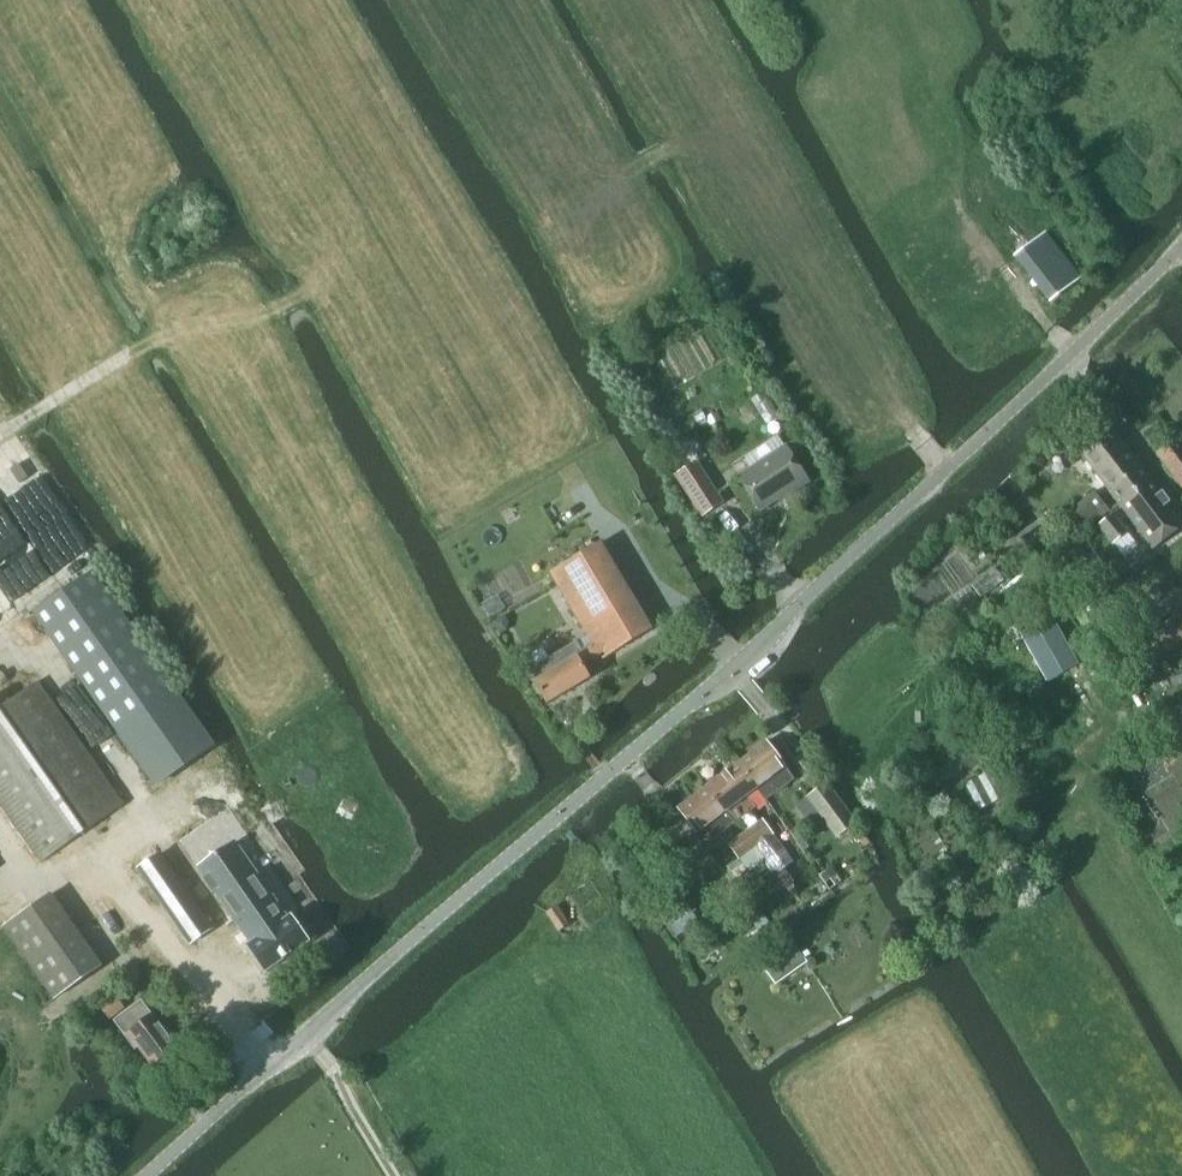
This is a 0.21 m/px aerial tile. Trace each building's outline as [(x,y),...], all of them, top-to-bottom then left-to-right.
[(1119,507),(1152,481),(1113,432),(1080,457),(1119,507)] [(801,451),(794,441),(785,447),(791,457),(801,451)] [(1157,455),(1181,489),(1181,450),(1176,442),(1157,455)] [(789,493),(807,481),(785,447),(739,476),(760,509),(788,491),(789,493)] [(702,515),(722,502),(695,461),(675,475),(702,515)] [(1119,507),(1154,551),(1181,529),(1181,520),(1152,481),(1119,507)] [(1088,529),(1109,512),(1096,496),(1075,513),(1088,529)] [(1105,548),(1126,533),(1113,514),(1098,525),(1107,537),(1101,541),(1105,548)] [(576,642),(529,670),(536,681),(534,683),(547,704),(589,678),(584,668),(601,659),(601,660),(651,629),(600,544),(550,573),(583,629),(592,643),(581,650),(576,642)] [(748,569),(741,574),(747,581),(754,576),(748,569)] [(92,572),(33,613),(154,786),(213,745),(92,572)] [(1129,644),(1144,669),(1181,646),(1181,613),(1129,644)] [(122,802),(36,681),(0,707),(0,803),(41,860),(122,802)] [(766,742),(738,763),(757,788),(766,800),(793,779),(766,742)] [(968,745),(952,752),(962,773),(979,765),(968,745)] [(738,763),(706,787),(733,824),(755,808),(746,796),(757,788),(738,763)] [(807,796),(836,835),(855,820),(826,782),(807,796)] [(706,787),(677,809),(696,833),(703,828),(712,840),(733,824),(706,787)] [(761,817),(744,830),(764,856),(766,855),(778,870),(793,859),(761,817)] [(744,830),(728,842),(748,869),(752,866),(758,874),(767,867),(761,859),(764,856),(744,830)] [(235,842),(198,868),(199,870),(204,878),(202,879),(203,880),(205,878),(214,891),(211,892),(212,893),(214,892),(250,944),(247,946),(264,970),(265,972),(308,943),(307,941),(290,916),(287,918),(235,842)] [(160,854),(137,869),(160,901),(182,886),(165,860),(160,854)] [(681,873),(676,883),(690,890),(694,880),(681,873)] [(203,916),(182,886),(160,901),(181,931),(203,916)] [(681,888),(677,899),(685,902),(689,892),(681,888)] [(52,998),(100,966),(51,893),(3,925),(52,998)] [(674,923),(666,928),(673,938),(688,928),(682,920),(692,912),(686,903),(668,914),(674,923)] [(555,906),(546,912),(558,931),(570,924),(557,905),(555,906)] [(203,916),(181,931),(190,945),(212,929),(203,916)] [(796,948),(764,969),(776,986),(807,964),(796,948)] [(113,997),(99,1008),(107,1019),(121,1007),(113,997)] [(140,1000),(112,1021),(134,1049),(135,1048),(138,1046),(153,1064),(177,1046),(153,1015),(152,1014),(151,1015),(140,1000)]
